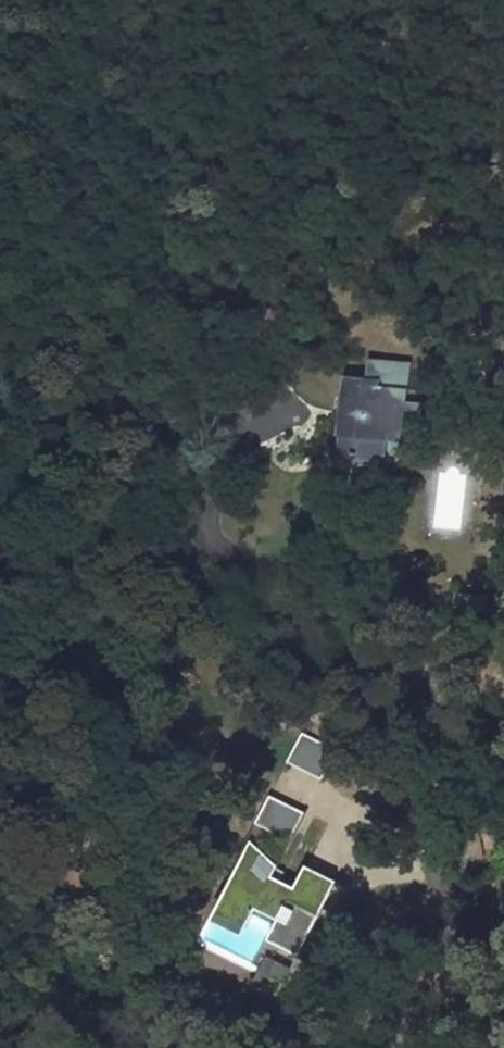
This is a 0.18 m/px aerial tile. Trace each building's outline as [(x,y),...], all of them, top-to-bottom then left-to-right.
[(412,432),(420,411),(421,401),(409,401),(407,389),(407,386),(408,361),(366,359),(364,378),(348,377),(346,395),(343,394),(343,402),(339,400),(328,389),(336,381),(304,350),(282,376),(307,401),(331,410),(330,413),(328,441),(356,466),(359,466),(397,468),(404,463),(395,459),(403,438),(412,440),(413,436),(412,432)] [(302,403),(311,408),(330,413),(331,410),(307,401),(282,376),(302,403)] [(407,389),(409,401),(421,401),(416,388),(407,389)] [(403,438),(395,459),(404,463),(412,440),(403,438)] [(274,919),(267,934),(298,951),(330,892),(297,875),(291,883),(273,873),(278,863),(251,836),(215,908),(248,924),(255,910),(274,919)]
